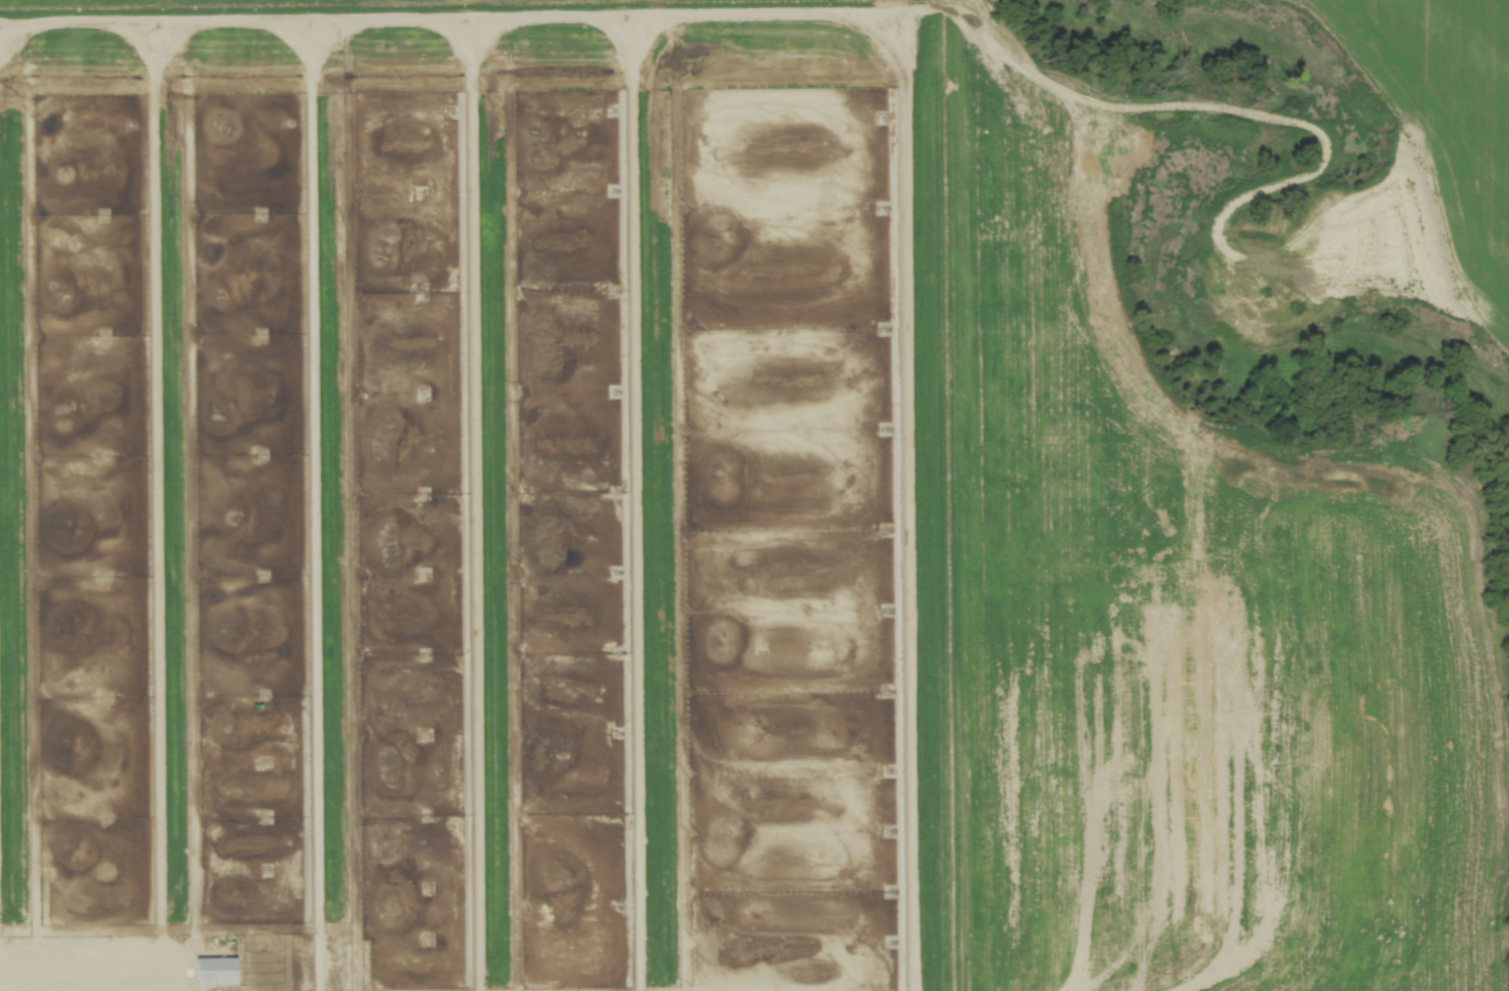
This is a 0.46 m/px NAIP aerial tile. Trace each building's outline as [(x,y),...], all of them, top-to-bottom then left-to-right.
[(196,958),(196,986),(238,986),(238,958),(196,958)]
